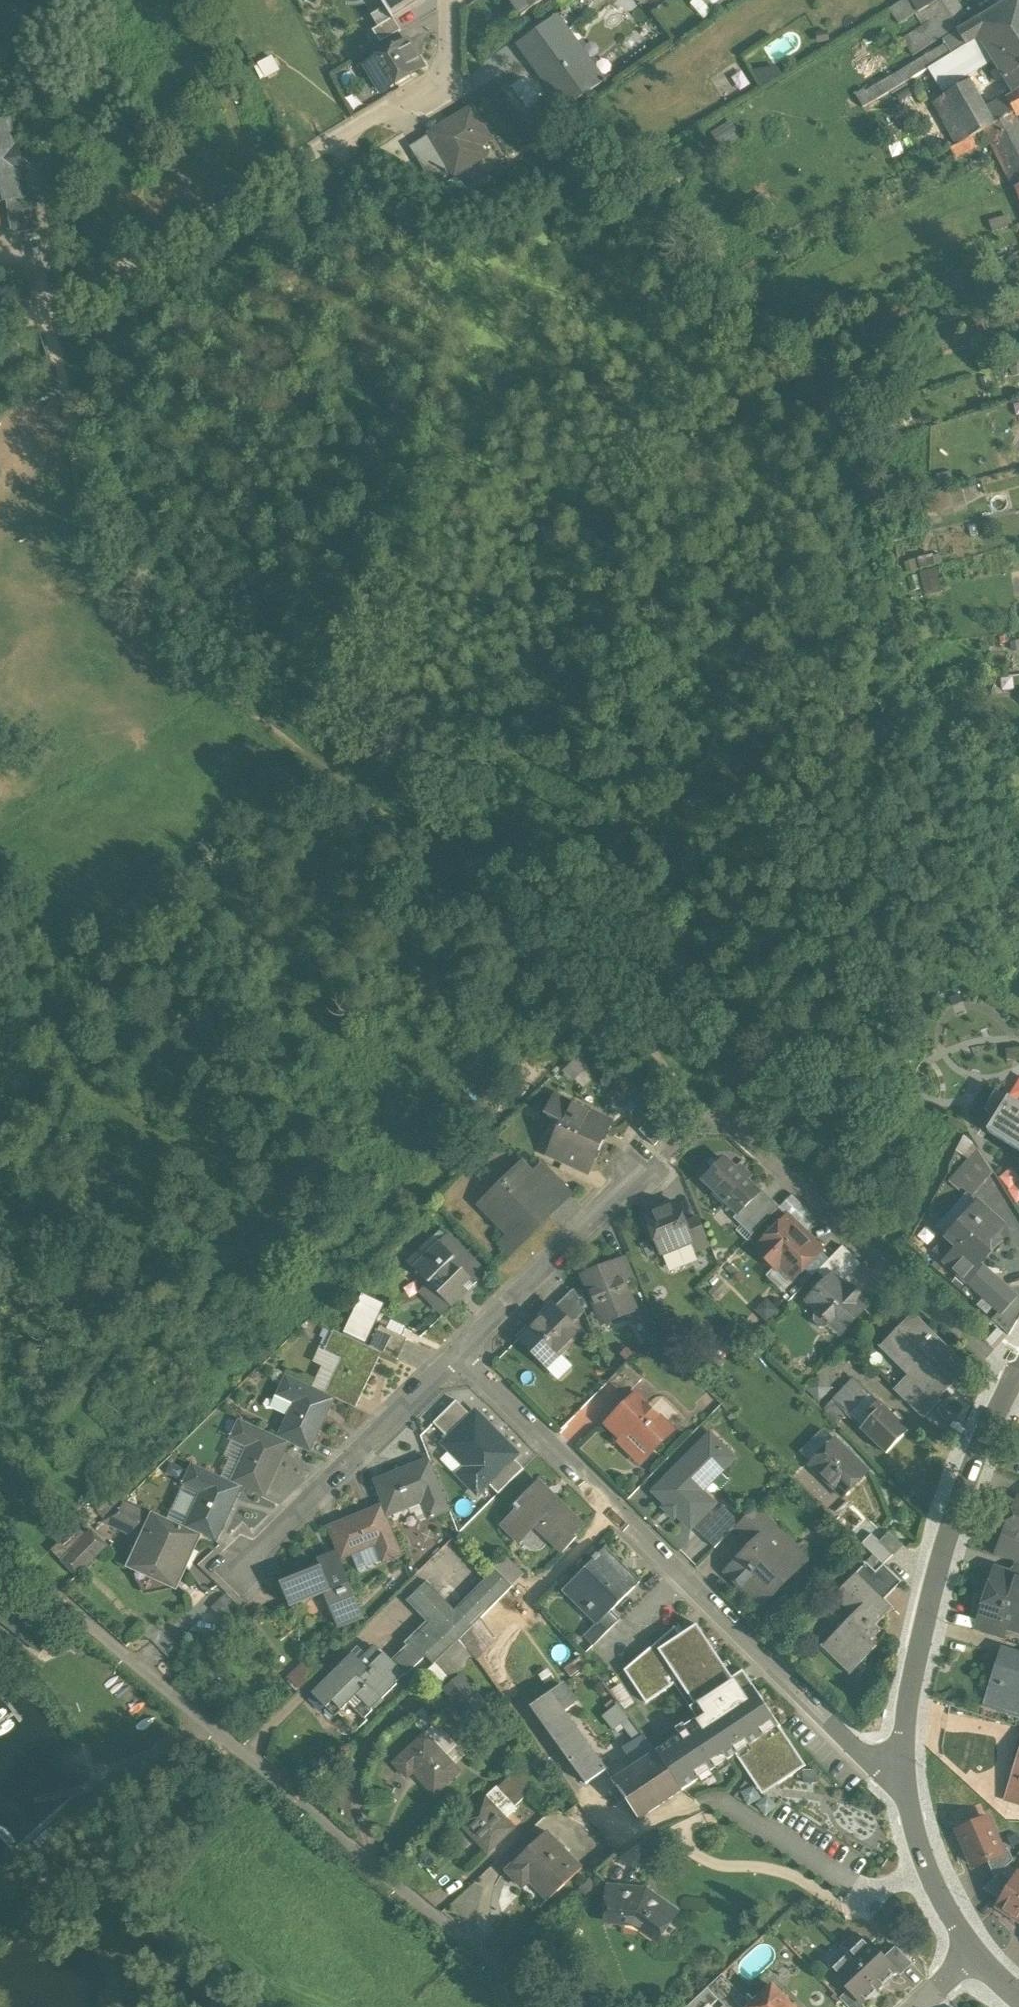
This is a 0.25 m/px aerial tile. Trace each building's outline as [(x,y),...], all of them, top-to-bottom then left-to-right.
[(394,22),(395,21),(424,4),(421,0),(381,0),(393,19),(394,22)] [(521,15),(545,0),(511,0),(521,15)] [(705,0),(702,0),(695,6),(705,18),(714,10),(705,0)] [(714,10),(725,0),(705,0),(714,10)] [(892,12),(901,25),(916,16),(930,7),(926,0),(911,0),(892,12)] [(954,0),(942,0),(930,7),(916,16),(923,28),(902,42),(913,58),(947,35),(948,36),(958,29),(954,22),(964,16),(954,0)] [(974,24),(996,60),(1015,91),(1018,89),(1018,0),(1015,0),(974,24)] [(557,17),(525,40),(536,55),(564,34),(565,35),(568,33),(557,17)] [(399,32),(401,31),(395,21),(394,22),(393,19),(373,31),(381,43),(399,32)] [(958,33),(943,43),(946,47),(866,95),(865,93),(856,98),(863,110),(929,71),(943,93),(996,60),(974,24),(958,33)] [(381,43),(370,49),(376,60),(405,42),(399,32),(381,43)] [(565,35),(564,34),(536,55),(531,58),(568,109),(574,104),(575,106),(577,105),(575,103),(601,85),(565,35)] [(376,60),(366,66),(381,91),(395,82),(397,86),(411,77),(409,74),(423,65),(409,40),(376,60)] [(988,113),(971,82),(946,96),(947,98),(936,103),(960,146),(976,138),(989,131),(996,127),(988,113)] [(1008,100),(1016,116),(1018,113),(1018,93),(1008,100)] [(1008,100),(988,113),(996,127),(1016,116),(1008,100)] [(472,109),(431,134),(449,164),(453,171),(456,175),(473,164),(467,153),(491,139),(472,109)] [(989,131),(997,148),(1018,137),(1018,123),(1016,116),(996,127),(989,131)] [(0,123),(0,202),(7,201),(22,198),(23,198),(10,121),(0,123)] [(997,148),(1017,190),(1018,189),(1018,137),(997,148)] [(960,146),(953,150),(957,159),(980,147),(976,138),(960,146)] [(434,139),(413,152),(428,176),(434,173),(449,164),(434,139)] [(449,164),(434,173),(439,179),(453,171),(449,164)] [(24,206),(22,198),(7,201),(12,234),(40,229),(36,204),(24,206)] [(611,1123),(556,1097),(547,1116),(564,1124),(549,1155),(587,1173),(611,1123)] [(1010,1097),(988,1132),(1018,1151),(1018,1103),(1010,1097)] [(978,1150),(955,1178),(974,1195),(993,1174),(978,1150)] [(736,1170),(725,1158),(704,1180),(715,1191),(712,1194),(724,1206),(727,1203),(739,1214),(739,1215),(761,1194),(760,1192),(749,1181),(751,1179),(739,1167),(736,1170)] [(563,1187),(543,1166),(534,1175),(554,1195),(563,1187)] [(534,1175),(527,1168),(508,1186),(505,1183),(482,1205),(508,1232),(513,1237),(517,1241),(567,1191),(563,1187),(554,1195),(534,1175)] [(780,1207),(762,1190),(760,1192),(761,1194),(739,1215),(739,1214),(734,1219),(751,1236),(778,1209),(780,1207)] [(809,1215),(790,1197),(780,1207),(778,1209),(787,1218),(804,1235),(811,1227),(809,1215)] [(677,1202),(647,1214),(652,1228),(650,1233),(653,1239),(658,1242),(663,1253),(692,1241),(693,1241),(686,1224),(677,1202)] [(978,1205),(948,1238),(959,1248),(979,1265),(990,1253),(983,1247),(1002,1227),(978,1205)] [(751,1236),(748,1240),(757,1248),(787,1218),(778,1209),(751,1236)] [(700,1218),(686,1224),(693,1241),(692,1241),(695,1250),(710,1244),(700,1218)] [(787,1218),(757,1248),(776,1269),(781,1265),(794,1279),(821,1252),(804,1235),(787,1218)] [(508,1232),(498,1242),(503,1247),(513,1237),(508,1232)] [(448,1236),(416,1269),(453,1306),(485,1273),(448,1236)] [(513,1237),(503,1247),(507,1251),(517,1241),(513,1237)] [(861,1265),(842,1247),(818,1272),(827,1281),(833,1276),(841,1284),(861,1265)] [(986,1280),(977,1272),(981,1267),(979,1265),(959,1248),(946,1263),(968,1282),(1002,1312),(1015,1297),(991,1275),(986,1280)] [(637,1280),(628,1259),(618,1263),(626,1284),(637,1280)] [(618,1263),(584,1277),(596,1307),(603,1305),(610,1322),(637,1311),(626,1284),(618,1263)] [(841,1284),(833,1276),(827,1281),(809,1300),(818,1309),(814,1313),(814,1322),(819,1326),(828,1327),(832,1323),(842,1332),(866,1308),(841,1284)] [(575,1290),(572,1291),(555,1308),(573,1326),(585,1313),(575,1290)] [(555,1308),(553,1306),(520,1338),(544,1363),(557,1350),(560,1354),(581,1334),(573,1326),(555,1308)] [(407,1339),(380,1326),(370,1348),(381,1353),(397,1360),(407,1339)] [(920,1326),(912,1335),(905,1328),(890,1343),(908,1361),(904,1365),(911,1372),(941,1402),(943,1400),(936,1394),(948,1382),(949,1383),(964,1368),(920,1326)] [(342,1357),(326,1393),(335,1397),(356,1407),(381,1353),(370,1348),(333,1331),(325,1349),(342,1357)] [(628,1362),(609,1381),(626,1397),(644,1378),(628,1362)] [(941,1402),(911,1372),(903,1381),(933,1410),(941,1402)] [(296,1402),(279,1438),(287,1441),(310,1452),(335,1397),(326,1393),(287,1376),(279,1395),(296,1402)] [(819,1376),(809,1390),(819,1398),(829,1384),(819,1376)] [(933,1410),(903,1381),(895,1390),(925,1419),(933,1410)] [(863,1386),(855,1394),(849,1388),(836,1401),(848,1413),(847,1414),(862,1428),(884,1406),(879,1401),(863,1386)] [(674,1431),(639,1395),(608,1425),(621,1439),(628,1433),(650,1455),(674,1431)] [(457,1400),(434,1423),(449,1438),(472,1415),(457,1400)] [(848,1413),(836,1401),(828,1410),(840,1422),(847,1414),(848,1413)] [(909,1430),(884,1406),(862,1428),(887,1453),(909,1430)] [(518,1454),(476,1411),(472,1415),(449,1438),(460,1449),(454,1454),(467,1467),(459,1475),(478,1494),(514,1458),(518,1454)] [(279,1438),(240,1420),(232,1438),(248,1446),(232,1482),(242,1487),(261,1496),(287,1441),(279,1438)] [(711,1434),(654,1492),(668,1505),(664,1508),(675,1518),(678,1515),(691,1528),(714,1505),(700,1491),(710,1481),(706,1477),(717,1466),(722,1471),(735,1458),(711,1434)] [(869,1472),(836,1439),(811,1465),(843,1498),(869,1472)] [(514,1458),(489,1483),(499,1494),(524,1468),(514,1458)] [(430,1460),(375,1483),(384,1505),(387,1514),(423,1499),(431,1516),(450,1509),(430,1460)] [(232,1482),(194,1465),(185,1484),(204,1492),(188,1528),(199,1533),(217,1541),(242,1487),(232,1482)] [(584,1525),(540,1481),(515,1506),(518,1509),(503,1524),(524,1545),(540,1529),(563,1551),(577,1536),(575,1534),(584,1525)] [(117,1495),(98,1513),(105,1520),(123,1501),(117,1495)] [(1018,1498),(1004,1536),(1018,1542),(1018,1498)] [(158,1514),(125,1500),(123,1501),(105,1520),(103,1521),(146,1540),(158,1514)] [(384,1505),(328,1527),(338,1552),(341,1558),(377,1544),(384,1561),(403,1554),(387,1514),(384,1505)] [(724,1506),(698,1531),(715,1548),(736,1527),(741,1522),(724,1506)] [(773,1525),(755,1508),(741,1522),(736,1527),(753,1543),(765,1532),(766,1533),(773,1525)] [(188,1528),(158,1514),(146,1540),(135,1565),(147,1587),(177,1582),(199,1533),(188,1528)] [(93,1529),(70,1553),(70,1554),(63,1561),(79,1577),(110,1546),(93,1529)] [(766,1533),(765,1532),(753,1543),(727,1570),(763,1605),(777,1591),(771,1585),(795,1561),(766,1533)] [(894,1555),(873,1534),(863,1544),(884,1565),(894,1555)] [(60,1543),(52,1550),(63,1561),(70,1554),(70,1553),(60,1543)] [(599,1555),(598,1553),(593,1558),(594,1560),(564,1590),(597,1623),(598,1624),(611,1611),(640,1581),(606,1548),(599,1555)] [(338,1552),(319,1559),(321,1563),(282,1578),(293,1606),(326,1592),(328,1599),(333,1597),(337,1609),(333,1611),(339,1626),(354,1620),(352,1617),(362,1613),(341,1558),(338,1552)] [(523,1574),(505,1557),(495,1567),(513,1585),(523,1574)] [(884,1565),(877,1572),(867,1562),(856,1573),(861,1578),(863,1577),(885,1599),(902,1583),(884,1565)] [(495,1567),(463,1598),(473,1608),(462,1618),(445,1635),(454,1644),(461,1637),(481,1617),(485,1614),(513,1585),(495,1567)] [(997,1571),(982,1618),(1005,1626),(1018,1630),(1018,1578),(1013,1576),(997,1571)] [(885,1599),(863,1577),(861,1578),(856,1573),(834,1596),(854,1615),(823,1647),(839,1663),(851,1651),(861,1662),(877,1646),(872,1641),(881,1631),(876,1626),(884,1618),(875,1610),(885,1599)] [(462,1618),(426,1581),(409,1598),(438,1627),(417,1646),(426,1655),(434,1663),(454,1644),(445,1635),(462,1618)] [(597,1623),(585,1635),(594,1644),(619,1619),(611,1611),(598,1624),(597,1623)] [(481,1617),(461,1637),(474,1654),(477,1658),(496,1638),(481,1617)] [(1005,1626),(982,1618),(978,1632),(1001,1639),(1005,1626)] [(733,1678),(697,1624),(681,1635),(659,1650),(680,1681),(695,1704),(701,1701),(711,1716),(656,1752),(657,1753),(658,1752),(682,1790),(684,1789),(736,1754),(778,1726),(779,1727),(780,1726),(781,1726),(744,1670),(733,1678)] [(680,1681),(659,1650),(681,1635),(676,1627),(625,1670),(646,1703),(680,1681)] [(454,1644),(434,1663),(449,1678),(474,1654),(461,1637),(454,1644)] [(391,1661),(384,1654),(382,1656),(374,1648),(360,1662),(353,1654),(313,1693),(326,1706),(333,1700),(342,1709),(369,1682),(383,1697),(396,1684),(395,1682),(404,1673),(406,1675),(426,1655),(417,1646),(412,1641),(391,1661)] [(1004,1652),(988,1705),(1018,1714),(1018,1657),(1004,1652)] [(583,1655),(565,1668),(571,1677),(589,1664),(583,1655)] [(307,1689),(319,1667),(303,1658),(290,1680),(307,1689)] [(444,1690),(465,1721),(490,1704),(468,1673),(444,1690)] [(561,1685),(550,1693),(564,1712),(576,1704),(561,1685)] [(564,1712),(550,1693),(530,1708),(586,1783),(606,1769),(564,1712)] [(645,1736),(619,1703),(610,1710),(636,1743),(645,1736)] [(426,1733),(437,1721),(423,1707),(411,1718),(426,1733)] [(778,1726),(736,1754),(763,1794),(806,1765),(780,1726),(779,1727),(778,1726)] [(460,1771),(425,1733),(394,1762),(407,1776),(413,1770),(435,1794),(460,1771)] [(657,1753),(614,1782),(615,1785),(610,1788),(618,1801),(624,1797),(638,1818),(682,1790),(658,1752),(657,1753)] [(1009,1798),(1018,1801),(1018,1767),(1009,1798)] [(515,1827),(487,1797),(461,1822),(489,1851),(515,1827)] [(987,1818),(959,1829),(975,1866),(988,1861),(1003,1855),(1002,1853),(987,1818)] [(580,1869),(546,1832),(513,1863),(514,1864),(507,1871),(522,1886),(534,1875),(553,1895),(580,1869)] [(1003,1855),(988,1861),(994,1877),(1013,1859),(1009,1850),(1002,1853),(1003,1855)] [(998,1906),(1018,1919),(1018,1874),(998,1906)] [(648,1890),(608,1885),(606,1921),(624,1922),(631,1913),(642,1922),(639,1926),(654,1938),(675,1910),(648,1890)] [(884,1957),(866,1938),(849,1954),(880,1988),(897,1972),(898,1971),(884,1957)] [(913,1963),(896,1946),(884,1957),(898,1971),(897,1972),(901,1975),(913,1963)] [(880,1988),(849,1954),(831,1971),(849,1990),(863,2004),(880,1988)] [(773,1986),(751,2006),(793,2006),(773,1986)] [(687,2006),(711,2006),(719,1999),(708,1987),(687,2006)] [(849,1990),(840,1998),(849,2006),(866,2006),(863,2004),(849,1990)]
